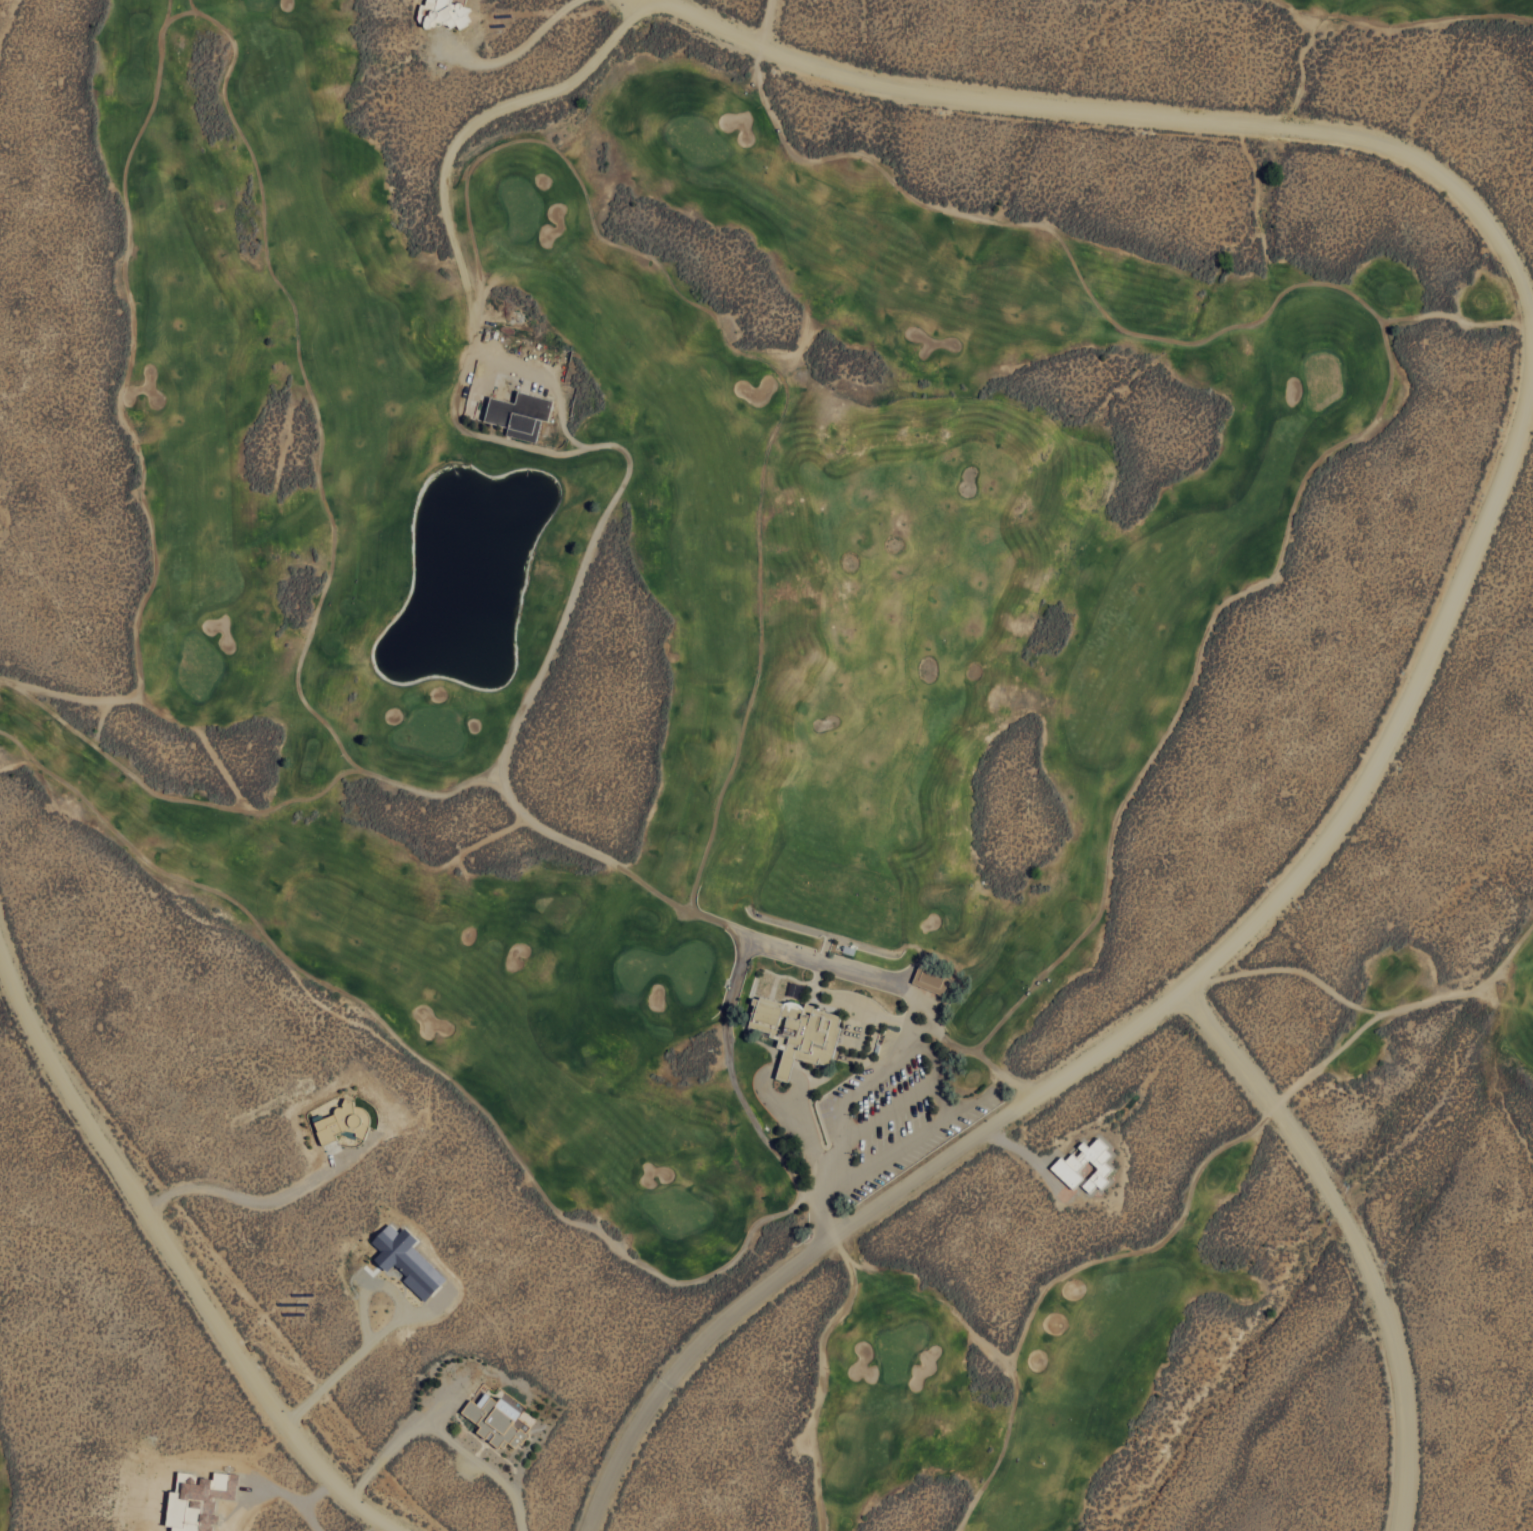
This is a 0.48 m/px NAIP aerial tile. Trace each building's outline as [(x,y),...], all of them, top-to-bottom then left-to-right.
[(471,6),(450,1),(451,0),(424,0),(423,6),(419,5),(415,20),(465,31),(471,6)] [(942,994),(948,977),(916,966),(910,982),(942,994)] [(830,1065),(841,1013),(802,1005),(753,995),(746,1026),(769,1031),(768,1036),(777,1038),(775,1047),(781,1048),(775,1078),(787,1081),(792,1058),(830,1065)] [(865,1024),(843,1024),(843,1037),(865,1038),(865,1024)] [(312,1121),(320,1144),(334,1139),(335,1134),(343,1132),(363,1137),(368,1119),(364,1108),(352,1104),(351,1100),(342,1097),(340,1105),(333,1107),(331,1114),(312,1121)] [(1072,1189),(1083,1178),(1077,1172),(1088,1160),(1097,1168),(1080,1185),(1089,1193),(1096,1185),(1100,1189),(1108,1180),(1104,1177),(1112,1168),(1104,1161),(1113,1152),(1096,1137),(1087,1146),(1084,1144),(1074,1154),(1069,1149),(1050,1169),(1072,1189)] [(410,1245),(416,1239),(403,1226),(397,1232),(387,1223),(370,1241),(380,1251),(372,1258),(385,1271),(393,1263),(406,1275),(401,1280),(423,1300),(444,1277),(410,1245)] [(521,1430),(511,1424),(523,1406),(503,1392),(496,1401),(483,1392),(475,1403),(468,1399),(459,1412),(479,1425),(475,1431),(506,1452),(521,1430)] [(210,1522),(212,1522),(214,1496),(234,1498),(236,1474),(212,1471),(211,1479),(195,1477),(195,1475),(175,1473),(174,1491),(167,1491),(164,1525),(170,1526),(170,1530),(209,1530),(210,1522)]
